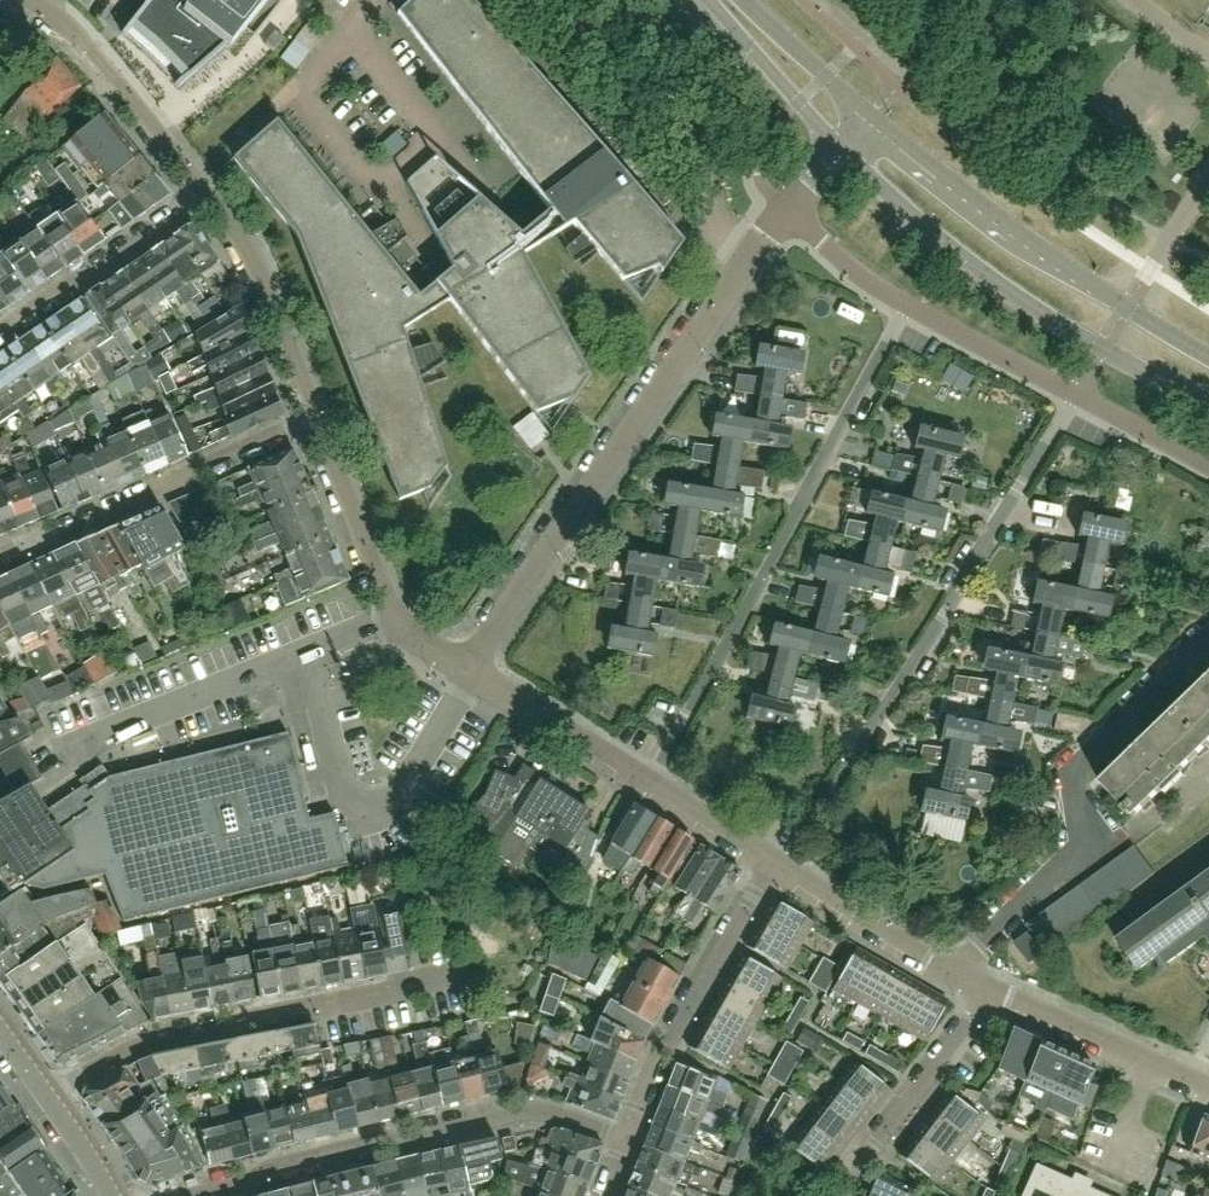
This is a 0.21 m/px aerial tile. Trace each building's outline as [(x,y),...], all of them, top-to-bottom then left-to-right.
[(125,36),(127,35),(148,52),(159,62),(178,84),(174,87),(177,90),(179,87),(192,102),(202,113),(233,148),(297,92),(243,40),(272,0),(151,0),(125,36)] [(572,224),(623,281),(657,268),(662,273),(683,243),(632,185),(623,175),(469,0),(413,0),(397,14),(550,211),(520,235),(435,158),(406,183),(452,269),(419,295),(277,120),(234,158),(296,234),(399,500),(430,488),(447,466),(403,329),(449,300),(534,410),(536,413),(568,401),(570,405),(589,377),(523,255),(572,224)] [(309,19),(280,56),(295,69),(325,31),(309,19)] [(48,117),(81,87),(55,58),(48,64),(37,77),(2,120),(11,126),(33,100),(47,116),(48,117)] [(135,153),(103,114),(69,141),(101,180),(104,184),(105,185),(105,184),(138,157),(135,153)] [(395,131),(377,148),(390,162),(408,146),(395,131)] [(118,203),(155,177),(154,176),(138,157),(105,184),(105,185),(104,185),(93,193),(99,201),(110,193),(118,203)] [(73,175),(66,164),(55,171),(63,182),(73,175)] [(81,187),(73,175),(63,182),(67,188),(71,193),(81,187)] [(121,230),(170,196),(155,177),(118,203),(119,205),(112,211),(110,215),(121,230)] [(88,198),(81,187),(71,193),(78,204),(88,198)] [(84,255),(104,241),(78,204),(71,193),(67,188),(57,194),(67,209),(57,216),(84,255)] [(29,219),(30,220),(63,269),(84,255),(57,216),(47,223),(39,212),(29,219)] [(45,281),(63,269),(30,220),(23,225),(31,237),(21,244),(45,281)] [(219,261),(193,223),(174,236),(174,237),(200,275),(201,275),(204,280),(215,272),(223,284),(230,279),(219,262),(219,261)] [(27,294),(45,281),(21,244),(10,251),(0,236),(0,254),(27,294)] [(191,299),(199,294),(191,281),(200,275),(174,237),(163,245),(162,244),(155,249),(191,299)] [(155,249),(150,252),(151,253),(141,260),(139,260),(137,261),(138,262),(165,300),(176,293),(198,326),(206,321),(198,309),(191,299),(155,249)] [(27,294),(0,254),(0,294),(9,307),(27,294)] [(165,300),(138,262),(127,269),(121,273),(153,320),(159,317),(153,307),(165,300)] [(153,320),(121,273),(116,276),(117,277),(104,285),(130,324),(140,316),(156,339),(145,347),(151,355),(167,344),(153,320)] [(130,324),(104,285),(103,285),(85,297),(130,364),(135,371),(145,365),(154,360),(151,355),(145,347),(135,353),(120,331),(129,324),(130,324)] [(0,294),(0,312),(9,307),(0,294)] [(223,310),(215,298),(198,309),(206,321),(223,310)] [(108,339),(81,300),(80,301),(80,302),(68,310),(67,309),(61,313),(111,386),(120,381),(115,374),(96,347),(108,339)] [(204,352),(250,329),(241,307),(197,333),(201,344),(204,352)] [(111,386),(61,313),(55,318),(55,319),(44,326),(44,325),(43,326),(69,366),(82,357),(104,390),(106,389),(107,389),(111,386)] [(170,342),(187,332),(180,321),(163,331),(170,342)] [(30,336),(29,335),(24,339),(59,392),(60,392),(63,397),(70,393),(66,388),(69,386),(59,372),(69,366),(43,326),(41,327),(42,328),(30,336)] [(211,374),(258,350),(250,329),(204,352),(205,355),(189,364),(193,374),(209,366),(211,374)] [(24,339),(18,343),(19,344),(6,352),(5,352),(31,391),(43,383),(52,396),(59,392),(24,339)] [(781,400),(785,374),(796,376),(796,375),(800,376),(803,355),(796,353),(797,353),(757,346),(753,369),(763,370),(762,378),(751,378),(748,395),(759,397),(781,400)] [(206,402),(266,371),(258,350),(211,374),(215,387),(194,396),(198,407),(206,402)] [(5,352),(4,353),(5,353),(0,356),(0,385),(18,412),(21,417),(22,417),(23,419),(33,413),(22,397),(31,391),(5,352)] [(162,355),(154,360),(145,365),(154,383),(158,380),(159,381),(169,375),(171,374),(162,355)] [(130,364),(115,374),(120,381),(129,375),(135,371),(130,364)] [(222,420),(274,393),(266,371),(206,402),(209,412),(222,407),(225,417),(222,418),(222,420)] [(159,381),(166,396),(176,391),(169,375),(159,381)] [(0,385),(0,425),(18,412),(0,385)] [(213,445),(281,415),(274,393),(222,420),(226,429),(209,436),(213,445)] [(776,426),(781,400),(759,397),(755,423),(750,422),(746,445),(782,451),(786,428),(776,426)] [(94,413),(93,411),(88,400),(72,409),(69,412),(73,422),(94,413)] [(146,475),(126,432),(116,438),(109,422),(108,423),(101,407),(93,411),(94,413),(102,433),(103,433),(125,485),(126,484),(126,483),(129,482),(129,483),(131,482),(131,481),(146,475)] [(73,422),(69,412),(49,424),(52,431),(73,422)] [(188,456),(170,414),(154,421),(151,412),(145,415),(167,466),(170,464),(170,465),(173,464),(172,463),(188,456)] [(167,466),(145,415),(144,416),(142,413),(121,422),(126,432),(146,475),(159,469),(160,470),(162,469),(161,468),(165,466),(165,467),(167,466)] [(193,429),(187,415),(178,419),(183,433),(193,429)] [(738,469),(742,444),(746,445),(750,422),(714,416),(710,438),(720,440),(719,447),(706,448),(703,465),(716,466),(737,470),(738,469)] [(54,436),(52,431),(49,424),(41,428),(33,433),(29,436),(32,445),(54,436)] [(959,459),(964,439),(960,438),(961,437),(920,427),(914,448),(925,451),(918,477),(938,482),(945,456),(955,459),(955,458),(959,459)] [(202,450),(193,431),(184,435),(193,454),(193,455),(202,450)] [(125,485),(103,433),(102,433),(96,436),(99,445),(90,449),(88,444),(84,446),(104,493),(118,486),(118,488),(121,486),(120,486),(124,484),(124,485),(125,485)] [(2,452),(7,447),(13,444),(7,435),(0,439),(0,453),(2,452)] [(104,493),(84,446),(78,449),(80,453),(71,457),(68,448),(61,451),(83,502),(84,502),(87,500),(87,501),(90,500),(90,499),(104,493)] [(303,472),(294,450),(248,469),(252,483),(238,489),(241,498),(245,496),(303,472)] [(83,502),(61,451),(54,454),(58,462),(50,467),(47,461),(41,465),(61,511),(77,504),(78,505),(79,505),(79,504),(82,502),(82,504),(84,502),(83,502)] [(56,512),(37,468),(33,470),(35,474),(32,476),(23,452),(12,457),(11,460),(18,475),(37,521),(56,512)] [(765,472),(738,469),(737,470),(716,466),(711,493),(707,492),(703,514),(739,520),(743,498),(733,497),(734,488),(761,490),(765,472)] [(266,513),(312,494),(303,472),(245,496),(241,498),(236,500),(239,509),(260,500),(266,513)] [(18,475),(0,482),(0,490),(19,529),(37,521),(18,475)] [(932,507),(938,482),(918,477),(912,503),(907,502),(901,524),(936,533),(942,510),(932,507)] [(694,540),(699,513),(703,514),(707,492),(671,485),(667,508),(677,509),(672,536),(694,540)] [(959,505),(964,488),(951,485),(947,501),(959,505)] [(0,490),(0,535),(1,536),(19,529),(0,490)] [(901,524),(907,502),(872,493),(866,515),(875,517),(874,525),(848,521),(844,537),(869,543),(890,549),(896,523),(901,524)] [(251,544),(321,515),(312,494),(266,513),(271,526),(248,536),(251,544)] [(207,504),(194,510),(187,496),(167,505),(179,525),(197,518),(211,512),(207,504)] [(189,582),(174,556),(184,550),(159,507),(139,517),(180,587),(189,582)] [(1079,543),(1059,541),(1055,559),(1080,564),(1102,568),(1107,542),(1117,544),(1118,543),(1122,544),(1126,523),(1122,522),(1122,521),(1081,513),(1076,535),(1087,537),(1085,545),(1079,543)] [(280,545),(285,555),(330,537),(321,515),(251,544),(256,555),(280,545)] [(660,534),(663,517),(649,515),(646,531),(660,534)] [(180,587),(139,517),(118,526),(144,571),(156,564),(172,592),(180,587)] [(205,539),(200,531),(202,530),(197,518),(179,525),(185,537),(190,546),(205,539)] [(144,571),(118,526),(96,535),(126,587),(132,597),(141,591),(133,578),(144,571)] [(126,587),(96,535),(75,545),(107,603),(112,600),(103,584),(113,579),(120,590),(126,587)] [(720,544),(694,540),(672,536),(668,561),(663,561),(660,583),(696,590),(700,567),(690,566),(691,558),(717,560),(720,544)] [(277,584),(340,559),(330,537),(285,555),(287,561),(291,569),(274,576),(277,584)] [(883,574),(886,565),(911,571),(915,554),(903,551),(890,549),(869,543),(863,568),(858,567),(852,590),(888,599),(894,576),(883,574)] [(107,603),(75,545),(49,557),(73,598),(86,590),(97,609),(98,608),(111,630),(120,625),(107,603)] [(660,583),(663,561),(627,554),(623,577),(634,578),(629,605),(651,609),(656,583),(660,583)] [(73,598),(49,557),(28,566),(51,607),(56,604),(63,621),(72,617),(80,633),(91,628),(73,598)] [(852,590),(858,567),(823,558),(817,581),(827,583),(820,609),(842,614),(848,589),(852,590)] [(298,585),(303,599),(349,581),(340,559),(277,584),(280,592),(298,585)] [(223,581),(214,564),(205,569),(214,586),(223,581)] [(1097,593),(1102,568),(1080,564),(1075,589),(1070,588),(1066,610),(1102,618),(1106,595),(1097,593)] [(51,607),(28,566),(6,576),(38,630),(37,631),(40,636),(48,631),(38,613),(46,609),(49,613),(53,610),(51,607)] [(1125,590),(1129,573),(1115,571),(1111,588),(1125,590)] [(6,576),(0,579),(0,609),(12,628),(14,631),(21,642),(27,639),(25,637),(37,631),(38,630),(6,576)] [(1066,610),(1070,588),(1035,581),(1030,603),(1040,605),(1035,631),(1056,635),(1061,610),(1066,610)] [(616,603),(619,587),(606,585),(603,601),(616,603)] [(646,635),(651,609),(629,605),(625,631),(615,629),(615,630),(610,629),(606,650),(611,651),(611,652),(652,659),(656,637),(646,635)] [(0,609),(0,656),(2,659),(3,659),(6,664),(12,661),(9,656),(11,655),(2,638),(14,631),(12,628),(0,609)] [(835,640),(842,614),(820,609),(814,635),(809,633),(804,656),(839,664),(844,643),(835,640)] [(673,629),(677,612),(662,610),(659,627),(673,629)] [(1022,629),(1025,613),(1013,610),(1010,627),(1022,629)] [(298,637),(314,631),(307,615),(291,622),(298,637)] [(862,637),(867,620),(854,617),(850,634),(862,637)] [(804,656),(809,633),(774,625),(768,646),(778,649),(776,658),(750,652),(746,669),(772,675),(793,680),(799,654),(804,656)] [(1065,656),(1069,639),(1056,636),(1056,635),(1035,631),(1030,657),(1025,656),(1020,679),(1056,686),(1061,664),(1051,662),(1053,654),(1065,656)] [(1080,660),(1084,642),(1069,639),(1065,656),(1080,660)] [(148,648),(120,656),(125,672),(153,664),(148,648)] [(964,695),(989,700),(1011,703),(1016,678),(1020,679),(1025,656),(989,649),(984,671),(995,673),(993,682),(983,680),(967,678),(963,695),(964,695)] [(116,674),(104,653),(83,665),(94,683),(95,686),(116,674)] [(786,705),(788,697),(814,702),(818,686),(793,680),(772,675),(765,700),(757,698),(756,699),(751,697),(745,718),(750,719),(749,720),(790,731),(796,708),(786,705)] [(1204,681),(1207,683),(1200,690),(1199,689),(1197,691),(1198,692),(1192,698),(1189,695),(1188,696),(1190,698),(1183,705),(1182,704),(1181,705),(1182,706),(1175,713),(1174,713),(1208,749),(1208,676),(1204,681)] [(54,703),(47,691),(39,677),(18,689),(29,709),(34,708),(35,711),(42,709),(54,703)] [(75,695),(73,691),(68,682),(47,691),(54,703),(75,695)] [(4,717),(10,715),(0,698),(0,718),(4,717)] [(1005,729),(1007,721),(1034,725),(1037,709),(1023,705),(1011,703),(989,700),(984,725),(980,724),(975,746),(1011,753),(1015,731),(1005,729)] [(1156,804),(1153,802),(1162,793),(1166,797),(1166,796),(1164,791),(1171,784),(1175,787),(1176,786),(1173,783),(1180,775),(1184,778),(1194,766),(1191,764),(1198,758),(1200,759),(1208,753),(1208,749),(1174,713),(1175,713),(1173,711),(1171,712),(1173,714),(1166,720),(1165,720),(1164,721),(1165,722),(1158,728),(1157,727),(1155,728),(1158,731),(1151,737),(1150,736),(1149,737),(1150,738),(1143,745),(1141,743),(1136,748),(1131,752),(1134,754),(1127,761),(1126,760),(1125,762),(1126,763),(1119,769),(1116,766),(1115,767),(1116,769),(1109,776),(1108,775),(1107,776),(1108,777),(1103,782),(1101,780),(1099,782),(1125,809),(1123,811),(1128,817),(1130,815),(1136,820),(1137,819),(1136,818),(1144,811),(1146,814),(1156,804)] [(922,745),(919,763),(965,771),(970,745),(975,746),(980,724),(944,717),(939,739),(949,741),(947,749),(922,745)] [(30,738),(19,718),(6,722),(0,723),(0,754),(22,743),(30,738)] [(334,813),(309,819),(288,733),(107,778),(107,779),(99,785),(90,791),(86,785),(47,811),(38,798),(30,785),(15,794),(0,802),(0,880),(9,893),(15,889),(22,884),(23,886),(25,885),(43,890),(104,875),(123,922),(348,867),(334,813)] [(0,754),(0,768),(15,794),(30,785),(42,778),(22,743),(0,754)] [(583,821),(589,812),(588,811),(587,812),(555,793),(559,787),(525,766),(522,770),(520,769),(514,780),(496,772),(496,771),(495,771),(485,795),(458,823),(460,825),(460,824),(476,839),(475,841),(516,868),(529,848),(538,854),(532,863),(531,862),(531,863),(575,891),(592,859),(600,838),(587,830),(590,824),(583,821)] [(960,797),(965,771),(943,768),(938,793),(929,791),(929,792),(924,791),(920,812),(924,813),(924,814),(965,822),(970,799),(960,797)] [(624,868),(655,818),(634,805),(610,844),(612,845),(603,860),(621,872),(624,868)] [(650,869),(674,831),(655,818),(624,868),(633,874),(640,863),(650,869)] [(659,899),(694,843),(674,831),(650,869),(659,875),(648,891),(659,899)] [(1135,846),(1125,854),(1144,881),(1155,873),(1135,846)] [(683,920),(721,860),(700,847),(674,888),(687,896),(675,915),(683,920)] [(1133,889),(1144,881),(1125,854),(1114,862),(1133,889)] [(728,894),(730,892),(729,891),(741,873),(721,860),(683,920),(691,925),(702,907),(715,915),(719,907),(727,893),(728,894)] [(1133,889),(1114,862),(1103,870),(1123,897),(1130,892),(1133,889)] [(1123,897),(1103,870),(1092,878),(1112,905),(1123,897)] [(0,982),(88,926),(94,921),(99,928),(123,922),(104,875),(43,890),(25,885),(23,886),(22,884),(15,889),(18,893),(6,901),(4,897),(0,900),(0,982)] [(1166,907),(1139,925),(1117,941),(1138,970),(1160,955),(1167,965),(1178,957),(1207,936),(1208,939),(1208,876),(1166,907)] [(1112,905),(1092,878),(1082,886),(1101,913),(1112,905)] [(1101,913),(1082,886),(1071,894),(1090,920),(1101,913)] [(1090,920),(1071,894),(1060,902),(1080,928),(1090,920)] [(800,946),(814,923),(773,900),(760,923),(800,946)] [(1080,928),(1060,902),(1049,909),(1069,936),(1080,928)] [(384,945),(380,945),(373,906),(350,911),(353,927),(355,927),(364,979),(385,975),(382,960),(408,955),(400,914),(379,918),(384,945)] [(213,907),(193,911),(195,921),(208,919),(215,917),(213,907)] [(1069,936),(1049,909),(1039,917),(1058,944),(1069,936)] [(193,911),(180,913),(183,931),(197,928),(195,921),(193,911)] [(331,919),(330,916),(309,920),(312,937),(313,936),(322,987),(342,983),(340,966),(335,939),(331,919)] [(1058,944),(1039,917),(1030,923),(1029,923),(1027,924),(1048,952),(1058,944)] [(364,979),(355,927),(353,927),(340,930),(337,918),(331,919),(335,939),(340,966),(342,983),(364,979)] [(271,944),(281,995),(301,991),(290,926),(289,922),(268,926),(271,944)] [(167,923),(153,925),(155,937),(169,935),(167,923)] [(787,970),(800,946),(760,923),(746,947),(787,970)] [(322,987),(313,936),(312,937),(313,941),(308,942),(309,944),(302,945),(298,925),(290,926),(301,991),(322,987)] [(50,973),(97,942),(88,926),(0,982),(18,1007),(57,982),(50,973)] [(271,944),(268,926),(255,929),(259,953),(250,954),(258,999),(281,995),(271,944)] [(254,1000),(246,962),(236,964),(229,928),(219,930),(221,938),(219,938),(231,1004),(254,1000)] [(1044,954),(1029,932),(1014,943),(1030,964),(1036,960),(1044,954)] [(166,1017),(155,958),(150,934),(142,936),(146,959),(152,958),(153,962),(147,963),(150,979),(136,982),(141,1006),(152,1019),(166,1017)] [(231,1004),(219,938),(210,940),(213,956),(200,958),(210,1008),(231,1004)] [(567,972),(576,948),(557,941),(549,950),(548,965),(567,972)] [(654,963),(660,951),(641,941),(635,952),(654,963)] [(36,1034),(122,982),(109,962),(97,942),(50,973),(57,982),(18,1007),(36,1034)] [(595,956),(576,948),(567,972),(586,980),(595,956)] [(856,1002),(879,962),(856,948),(833,989),(856,1002)] [(658,966),(679,978),(687,964),(665,952),(658,966)] [(178,953),(177,953),(155,958),(166,1017),(188,1012),(181,975),(183,975),(182,970),(178,953)] [(601,990),(615,968),(619,961),(607,953),(588,982),(601,990)] [(768,1002),(782,978),(741,955),(728,979),(768,1002)] [(840,967),(823,957),(818,966),(835,975),(840,967)] [(210,1008),(200,958),(196,959),(198,972),(183,975),(181,975),(188,1012),(210,1008)] [(679,978),(658,966),(645,959),(631,983),(666,1002),(679,978)] [(879,1015),(902,975),(879,962),(856,1002),(879,1015)] [(830,984),(835,975),(818,966),(813,974),(830,984)] [(826,992),(830,984),(813,974),(808,983),(826,992)] [(901,1028),(925,988),(902,975),(879,1015),(901,1028)] [(768,1002),(728,979),(715,1001),(755,1025),(768,1002)] [(36,1034),(47,1051),(134,1000),(122,982),(36,1034)] [(599,1017),(604,1020),(595,1044),(636,1063),(644,1043),(652,1026),(666,1002),(631,983),(618,1007),(608,1001),(599,1017)] [(925,1041),(948,1001),(925,988),(901,1028),(925,1041)] [(551,1018),(557,998),(546,993),(539,1014),(551,1018)] [(800,1020),(810,1003),(801,998),(791,1015),(800,1020)] [(134,1000),(47,1051),(53,1060),(65,1063),(149,1021),(134,1000)] [(755,1025),(715,1001),(702,1024),(742,1047),(755,1025)] [(791,1037),(800,1020),(791,1015),(782,1032),(791,1037)] [(468,1036),(484,1095),(517,1087),(523,1062),(500,1068),(496,1051),(484,1054),(476,1021),(466,1023),(469,1036),(468,1036)] [(556,1042),(562,1029),(545,1022),(539,1034),(556,1042)] [(728,1071),(742,1047),(702,1024),(688,1047),(728,1071)] [(321,1054),(315,1026),(313,1026),(274,1033),(278,1055),(286,1053),(287,1056),(291,1055),(292,1060),(321,1054)] [(514,1047),(530,1047),(535,1031),(517,1027),(514,1047)] [(796,1042),(814,1052),(822,1037),(805,1027),(796,1042)] [(438,1037),(436,1029),(423,1032),(425,1041),(438,1037)] [(1024,1082),(1040,1042),(1012,1030),(997,1071),(1024,1082)] [(421,1031),(412,1033),(415,1045),(416,1045),(424,1043),(423,1038),(421,1031)] [(863,1041),(847,1032),(842,1041),(859,1050),(863,1041)] [(267,1057),(278,1055),(274,1033),(233,1041),(238,1062),(239,1070),(260,1066),(260,1065),(268,1063),(267,1057)] [(484,1095),(468,1036),(461,1038),(467,1060),(453,1063),(463,1101),(484,1095)] [(421,1111),(411,1074),(400,1077),(393,1050),(392,1050),(389,1037),(379,1039),(399,1117),(421,1111)] [(586,1065),(628,1083),(636,1063),(595,1044),(577,1037),(573,1047),(591,1055),(587,1063),(586,1065)] [(399,1117),(379,1039),(369,1041),(378,1071),(366,1074),(368,1079),(368,1080),(369,1083),(374,1105),(378,1123),(399,1117)] [(238,1062),(233,1041),(193,1049),(199,1082),(200,1088),(219,1084),(216,1073),(228,1071),(227,1065),(238,1062)] [(797,1063),(804,1052),(787,1042),(780,1053),(797,1063)] [(1051,1094),(1066,1054),(1040,1042),(1024,1082),(1039,1088),(1034,1102),(1046,1107),(1051,1094)] [(343,1046),(345,1056),(359,1054),(357,1043),(343,1046)] [(431,1069),(427,1054),(424,1043),(416,1045),(415,1045),(413,1046),(419,1072),(411,1074),(421,1111),(441,1106),(431,1069)] [(543,1068),(550,1047),(538,1043),(531,1064),(543,1068)] [(886,1055),(870,1045),(865,1054),(881,1064),(886,1055)] [(463,1101),(453,1063),(449,1048),(433,1052),(427,1054),(431,1069),(441,1106),(463,1101)] [(199,1082),(193,1049),(148,1057),(136,1062),(143,1081),(160,1075),(160,1078),(167,1076),(167,1080),(171,1079),(171,1082),(177,1081),(177,1083),(191,1081),(192,1083),(199,1082)] [(797,1063),(780,1053),(774,1065),(791,1074),(797,1063)] [(1087,1083),(1094,1065),(1066,1054),(1051,1094),(1078,1106),(1089,1110),(1098,1087),(1087,1083)] [(898,1073),(903,1064),(886,1055),(881,1064),(898,1073)] [(889,1089),(853,1061),(836,1083),(873,1111),(889,1089)] [(620,1102),(628,1083),(586,1065),(579,1084),(620,1102)] [(714,1090),(717,1081),(675,1065),(667,1087),(722,1108),(727,1095),(714,1090)] [(791,1074),(774,1065),(768,1076),(784,1086),(791,1074)] [(374,1105),(369,1083),(368,1080),(368,1079),(352,1083),(348,1066),(341,1067),(343,1073),(344,1076),(356,1128),(378,1123),(374,1105)] [(89,1109),(133,1085),(124,1068),(83,1090),(81,1098),(89,1109)] [(335,1134),(330,1110),(325,1091),(314,1094),(310,1076),(300,1079),(300,1080),(304,1097),(314,1139),(335,1134)] [(356,1128),(344,1076),(323,1081),(325,1091),(330,1110),(335,1134),(356,1128)] [(134,1086),(133,1085),(89,1109),(101,1126),(168,1089),(167,1088),(169,1086),(163,1077),(134,1086)] [(272,1150),(260,1100),(255,1078),(241,1082),(246,1103),(250,1102),(253,1113),(248,1115),(247,1110),(240,1112),(241,1116),(242,1116),(251,1155),(272,1150)] [(620,1102),(579,1084),(579,1085),(565,1079),(562,1086),(576,1092),(573,1100),(568,1098),(565,1103),(612,1122),(620,1102)] [(873,1111),(836,1083),(820,1103),(857,1131),(873,1111)] [(718,1118),(722,1108),(667,1087),(658,1108),(701,1122),(705,1112),(718,1118)] [(13,1107),(0,1088),(0,1116),(13,1107)] [(124,1158),(184,1126),(176,1105),(168,1089),(101,1126),(124,1158)] [(984,1119),(948,1091),(947,1091),(931,1112),(968,1140),(984,1119)] [(782,1116),(792,1099),(783,1094),(773,1111),(782,1116)] [(762,1100),(750,1095),(742,1115),(754,1120),(762,1100)] [(272,1150),(293,1144),(284,1106),(272,1109),(269,1097),(260,1100),(272,1150)] [(314,1139),(304,1097),(296,1099),(297,1102),(284,1106),(293,1144),(314,1139)] [(857,1131),(820,1103),(805,1124),(841,1152),(857,1131)] [(251,1155),(242,1116),(241,1116),(228,1119),(225,1105),(217,1107),(230,1161),(231,1160),(251,1155)] [(43,1150),(13,1107),(0,1116),(0,1181),(43,1150)] [(212,1124),(198,1127),(208,1166),(230,1161),(217,1107),(208,1109),(212,1124)] [(701,1122),(658,1108),(650,1128),(693,1143),(698,1131),(716,1138),(719,1129),(701,1122)] [(773,1133),(782,1116),(773,1111),(764,1127),(773,1133)] [(968,1140),(931,1112),(915,1133),(952,1161),(968,1140)] [(1202,1114),(1189,1153),(1208,1161),(1208,1117),(1202,1114)] [(735,1135),(747,1140),(754,1120),(742,1115),(735,1135)] [(1055,1128),(1040,1121),(1035,1134),(1038,1135),(1036,1139),(1041,1141),(1040,1142),(1047,1145),(1055,1128)] [(841,1152),(805,1124),(788,1146),(825,1174),(841,1152)] [(143,1183),(206,1166),(184,1126),(124,1158),(126,1161),(136,1180),(143,1183)] [(603,1146),(555,1128),(549,1130),(545,1140),(541,1138),(538,1145),(547,1148),(595,1167),(603,1146)] [(700,1146),(693,1143),(650,1128),(643,1147),(685,1163),(691,1149),(698,1152),(700,1146)] [(952,1161),(915,1133),(898,1154),(935,1182),(952,1161)] [(735,1135),(727,1157),(741,1162),(749,1140),(748,1140),(747,1140),(735,1135)] [(487,1162),(501,1159),(496,1138),(461,1147),(470,1184),(485,1181),(484,1177),(490,1176),(487,1162)] [(1003,1165),(1002,1167),(1011,1171),(1021,1148),(1012,1144),(1003,1165)] [(461,1147),(437,1152),(446,1195),(463,1192),(464,1195),(472,1195),(470,1184),(461,1147)] [(693,1166),(685,1163),(643,1147),(635,1167),(677,1183),(685,1186),(690,1174),(698,1177),(701,1169),(693,1166)] [(587,1187),(595,1167),(547,1148),(535,1149),(531,1166),(541,1169),(587,1187)] [(43,1150),(0,1181),(0,1195),(23,1195),(58,1171),(57,1170),(43,1150)] [(437,1152),(417,1157),(427,1195),(445,1195),(446,1195),(437,1152)] [(417,1157),(393,1163),(401,1195),(427,1195),(417,1157)] [(1171,1177),(1176,1163),(1166,1160),(1161,1174),(1171,1177)] [(587,1187),(541,1169),(531,1166),(507,1161),(503,1180),(538,1187),(537,1190),(552,1195),(583,1195),(587,1187)] [(393,1163),(370,1168),(377,1195),(401,1195),(393,1163)] [(1090,1188),(1036,1163),(1021,1195),(1108,1195),(1090,1188)] [(651,1195),(674,1195),(672,1195),(677,1183),(635,1167),(628,1187),(651,1195)] [(728,1167),(724,1178),(733,1181),(738,1170),(728,1167)] [(1011,1171),(1002,1167),(994,1186),(1003,1190),(1011,1171)] [(328,1178),(332,1195),(377,1195),(370,1168),(337,1176),(328,1178)] [(73,1193),(58,1171),(23,1195),(69,1195),(73,1193)] [(906,1193),(907,1190),(877,1174),(869,1195),(911,1195),(906,1193)] [(733,1181),(724,1178),(722,1177),(716,1193),(723,1195),(728,1195),(733,1181)] [(328,1178),(307,1184),(310,1195),(332,1195),(328,1178)] [(307,1184),(287,1190),(288,1195),(310,1195),(307,1184)] [(1197,1186),(1194,1195),(1208,1195),(1208,1190),(1197,1186)] [(628,1187),(624,1195),(651,1195),(628,1187)] [(1166,1191),(1156,1188),(1154,1195),(1181,1195),(1166,1191)]
